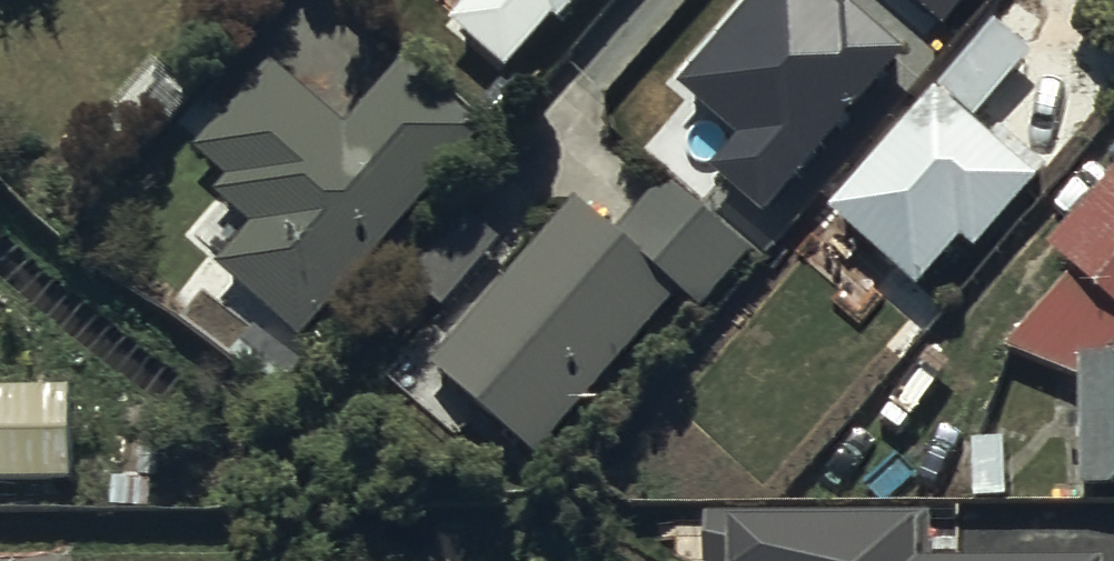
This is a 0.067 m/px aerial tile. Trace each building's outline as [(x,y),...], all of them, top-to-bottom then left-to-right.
[(444,13),(496,56),(533,11),(567,39),(598,0),(454,0),(444,13)] [(685,96),(749,156),(721,186),(762,225),(909,69),(850,13),(844,19),(823,0),(774,0),(685,96)] [(952,33),(977,0),(907,0),(952,33)] [(994,26),(825,220),(920,302),(965,250),(977,260),(1047,179),(999,138),(991,147),(972,131),(1034,60),(994,26)] [(218,201),(222,205),(198,232),(230,260),(218,273),(301,347),(307,341),(487,139),(405,67),(346,133),(273,68),(197,154),(232,186),(218,201)] [(1113,366),(1113,181),(1051,256),(1074,275),(1017,343),(1082,389),(1081,366),(1113,366)] [(579,210),(434,375),(540,468),(683,305),(704,324),(755,267),(667,190),(619,245),(579,210)] [(468,219),(407,286),(440,316),(501,249),(468,219)] [(1082,389),(1088,389),(1090,437),(1096,437),(1098,501),(1113,500),(1113,366),(1081,366),(1082,389)] [(0,393),(0,490),(73,490),(72,383),(49,383),(50,391),(0,393)] [(704,506),(704,560),(1103,560),(1103,554),(926,554),(926,505),(704,506)]
